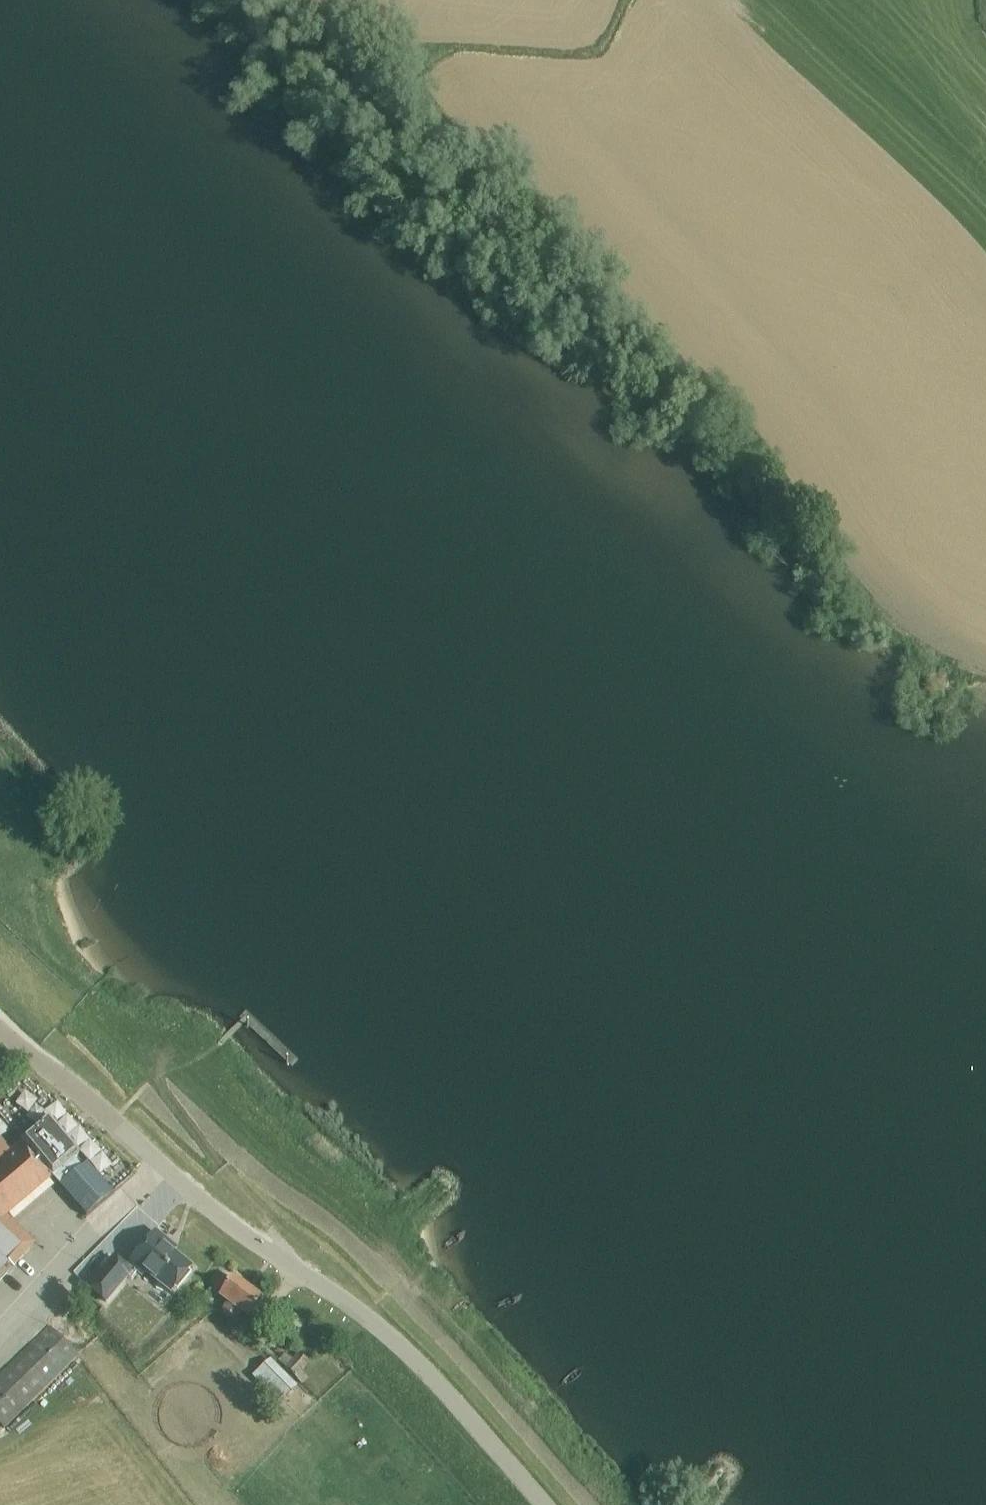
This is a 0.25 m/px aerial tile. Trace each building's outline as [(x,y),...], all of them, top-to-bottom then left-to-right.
[(52,1178),(53,1177),(58,1183),(60,1186),(59,1187),(86,1218),(89,1215),(115,1193),(114,1192),(87,1162),(82,1167),(74,1158),(80,1154),(48,1118),(20,1143),(0,1161),(0,1223),(52,1178)] [(8,1263),(22,1247),(0,1226),(0,1271),(8,1263)] [(142,1275),(145,1271),(170,1292),(191,1268),(169,1250),(172,1246),(156,1233),(130,1265),(142,1275)] [(112,1258),(87,1288),(105,1303),(130,1273),(112,1258)] [(234,1277),(220,1296),(228,1303),(222,1310),(237,1322),(243,1314),(249,1318),(263,1299),(234,1277)] [(0,1376),(0,1425),(4,1429),(79,1355),(50,1327),(0,1376)] [(295,1376),(308,1362),(299,1354),(286,1368),(295,1376)]
